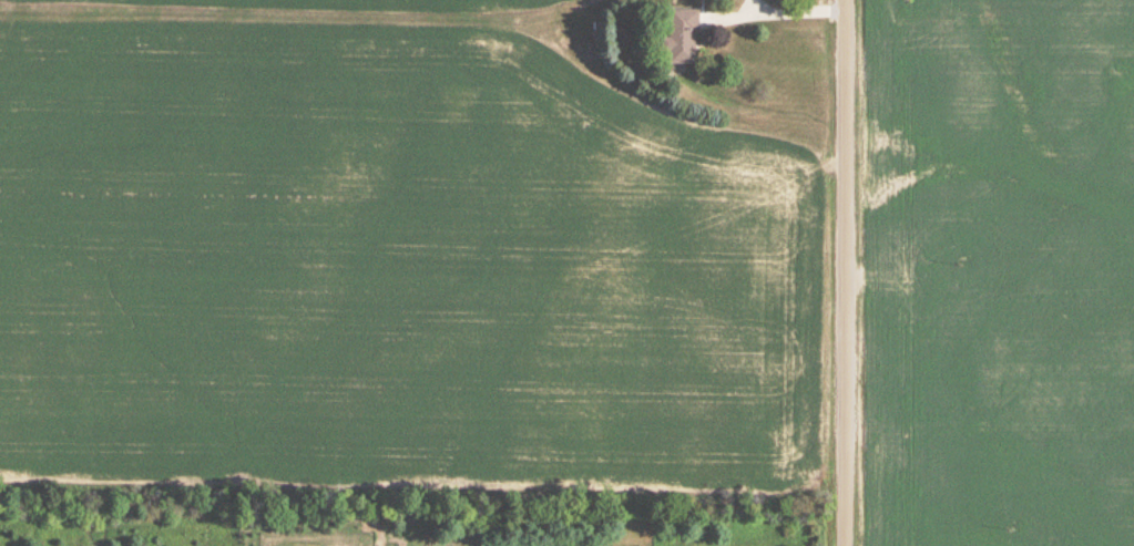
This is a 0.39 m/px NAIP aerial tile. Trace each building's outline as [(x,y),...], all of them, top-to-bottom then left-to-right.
[(699,9),(661,9),(661,64),(698,64),(699,9)]
